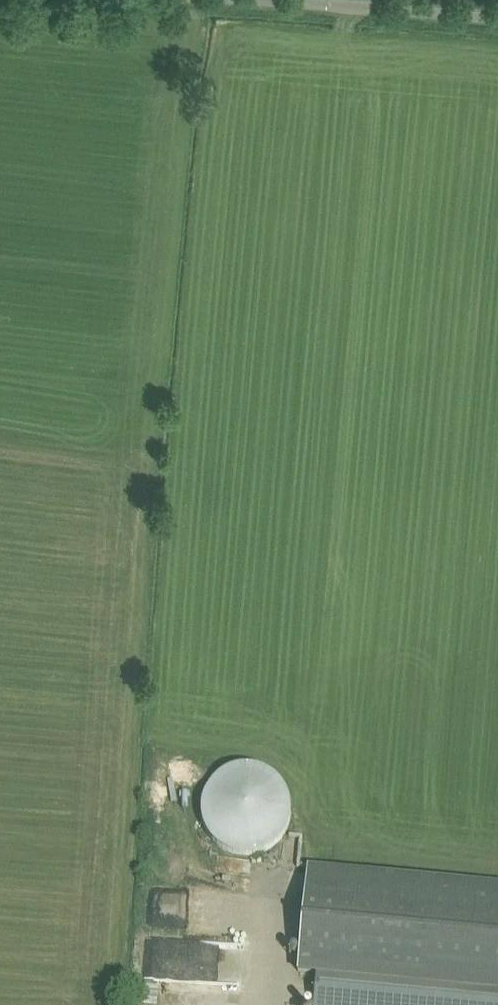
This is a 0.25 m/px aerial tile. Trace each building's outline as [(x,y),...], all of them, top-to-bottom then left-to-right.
[(245,855),(253,854),(260,853),(266,850),(272,847),(278,842),(283,837),(287,831),(289,824),(291,817),(292,810),(291,803),(290,796),(287,790),(284,784),(279,779),(273,774),(267,770),(260,767),(252,765),(245,765),(237,766),(230,769),(223,772),(217,777),(212,782),(207,789),(204,796),(203,803),(202,811),(203,818),(205,826),(208,833),(213,839),(218,844),(224,849),(231,852),(238,854),(245,855)] [(308,873),(298,971),(318,973),(315,1004),(497,1004),(497,890),(308,873)] [(158,1004),(160,981),(145,979),(143,1002),(158,1004)]
